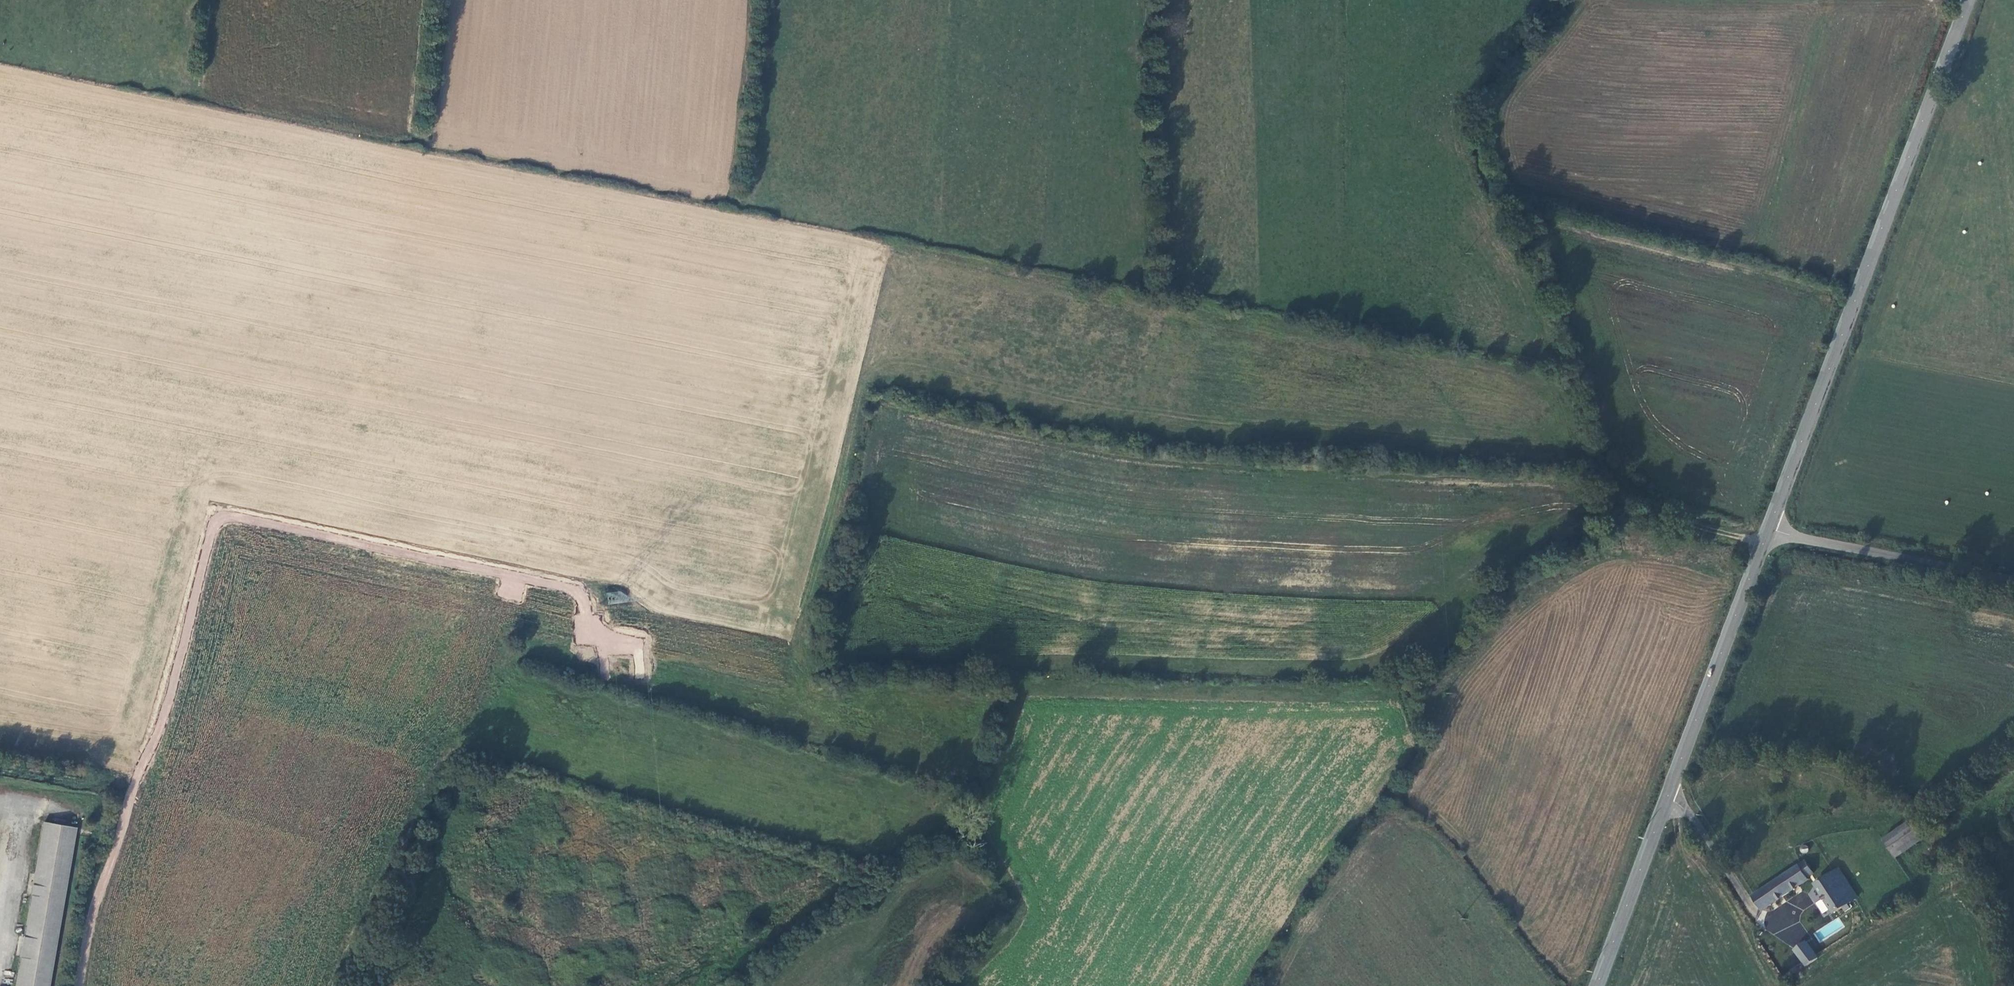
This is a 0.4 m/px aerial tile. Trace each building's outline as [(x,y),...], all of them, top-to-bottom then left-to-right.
[(607,593),(609,605),(627,602),(625,590),(607,593)] [(1914,819),(1883,840),(1895,858),(1927,838),(1914,819)] [(42,826),(16,985),(46,985),(72,831),(42,826)] [(1800,847),(1799,851),(1799,852),(1801,854),(1804,855),(1807,854),(1808,852),(1809,849),(1806,846),(1803,846),(1800,847)] [(1805,863),(1799,866),(1752,897),(1761,911),(1808,881),(1807,879),(1812,874),(1805,863)] [(1838,870),(1815,885),(1833,913),(1857,899),(1838,870)] [(1805,943),(1796,950),(1805,965),(1816,958),(1805,943)]
